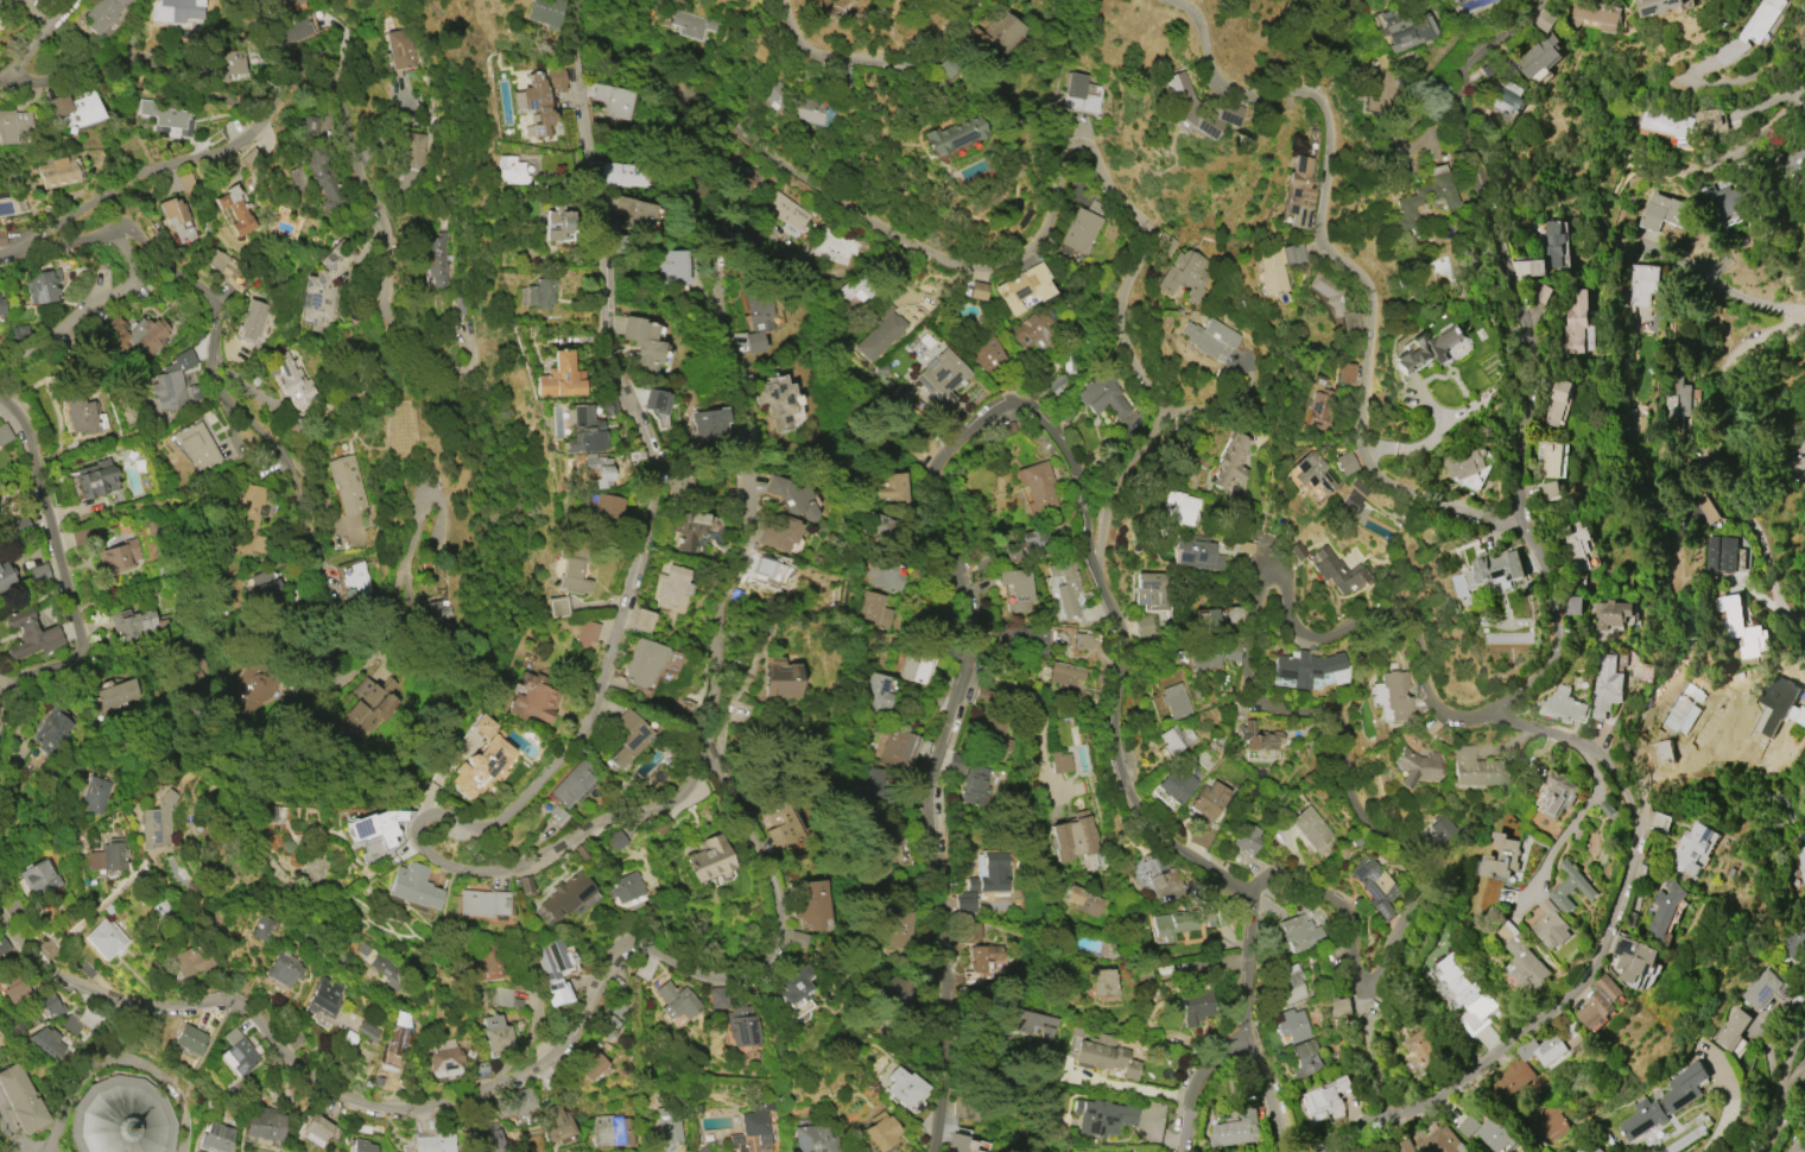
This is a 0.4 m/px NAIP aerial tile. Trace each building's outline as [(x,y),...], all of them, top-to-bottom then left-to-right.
[(89,7),(96,0),(125,0),(121,4),(126,7),(112,24),(109,21),(96,36),(84,25),(88,20),(84,15),(90,8),(89,7)] [(154,2),(158,0),(204,0),(202,18),(182,17),(180,23),(152,20),(154,2)] [(526,19),(532,0),(564,0),(555,33),(544,30),(545,24),(526,19)] [(1642,17),(1637,0),(1684,0),(1685,5),(1680,6),(1682,7),(1674,10),(1673,8),(1642,17)] [(1735,37),(1759,0),(1784,0),(1786,1),(1758,44),(1748,37),(1746,40),(1750,45),(1737,57),(1721,67),(1711,50),(1724,43),(1725,44),(1734,37),(1735,39),(1736,37),(1735,37)] [(1618,33),(1621,13),(1605,11),(1606,6),(1572,1),(1568,25),(1618,33)] [(674,10),(716,23),(714,32),(703,29),(698,42),(677,34),(679,26),(670,24),(674,10)] [(973,27),(978,33),(1001,10),(1021,29),(998,53),(984,42),(975,52),(961,39),(973,27)] [(315,33),(274,46),(267,25),(308,11),(315,33)] [(1421,42),(1391,53),(1387,45),(1389,44),(1379,14),(1388,11),(1391,17),(1402,12),(1405,19),(1425,12),(1425,14),(1430,12),(1433,23),(1430,24),(1434,34),(1421,39),(1421,42)] [(391,71),(385,33),(407,30),(413,67),(391,71)] [(1541,68),(1528,80),(1510,61),(1521,50),(1524,52),(1528,48),(1530,49),(1537,43),(1534,42),(1546,30),(1557,42),(1554,44),(1558,49),(1556,51),(1559,55),(1544,70),(1541,68)] [(245,72),(226,74),(224,51),(243,49),(245,72)] [(204,83),(204,72),(195,72),(195,59),(223,58),(224,82),(204,83)] [(566,93),(551,94),(551,87),(547,87),(546,71),(564,69),(566,93)] [(1089,82),(1103,84),(1097,114),(1065,107),(1072,71),(1090,75),(1089,82)] [(540,72),(542,80),(543,78),(543,84),(544,84),(545,91),(547,91),(549,101),(546,101),(547,112),(550,110),(551,120),(547,121),(547,125),(543,125),(544,138),(530,139),(527,124),(534,124),(532,109),(521,110),(519,88),(526,87),(525,76),(527,75),(527,74),(540,72)] [(1180,74),(1201,121),(1180,129),(1172,109),(1173,108),(1163,81),(1180,74)] [(1507,115),(1488,105),(1492,97),(1489,96),(1496,84),(1499,86),(1503,77),(1524,89),(1519,97),(1524,101),(1518,112),(1512,108),(1507,115)] [(787,91),(768,80),(756,99),(775,110),(787,91)] [(590,100),(594,83),(633,91),(627,120),(603,115),(606,106),(604,105),(604,103),(590,100)] [(94,88),(103,118),(75,126),(74,124),(57,128),(48,100),(65,94),(66,96),(94,88)] [(821,125),(788,118),(792,95),(815,100),(815,97),(824,100),(823,102),(825,102),(821,125)] [(190,105),(188,119),(185,119),(184,129),(153,125),(154,116),(139,114),(140,99),(165,102),(165,101),(190,105)] [(1638,139),(1695,143),(1696,135),(1725,137),(1727,111),(1695,109),(1694,116),(1640,112),(1638,139)] [(15,144),(0,144),(0,111),(14,110),(14,113),(30,112),(31,129),(14,131),(15,144)] [(984,134),(973,140),(971,137),(944,148),(944,151),(931,157),(922,133),(935,127),(936,129),(970,115),(973,122),(978,120),(984,134)] [(401,132),(425,134),(420,173),(398,170),(401,132)] [(1286,228),(1308,230),(1320,134),(1309,133),(1307,144),(1297,143),(1296,156),(1288,155),(1281,214),(1288,214),(1286,228)] [(707,144),(720,138),(722,144),(728,141),(733,156),(715,163),(707,144)] [(1777,155),(1786,180),(1804,174),(1804,145),(1777,155)] [(318,162),(325,181),(336,176),(349,205),(324,216),(318,202),(323,200),(321,194),(327,191),(324,185),(317,188),(316,185),(311,188),(306,177),(310,176),(305,165),(310,148),(321,152),(318,162)] [(748,194),(721,175),(735,154),(761,173),(748,194)] [(494,157),(511,157),(511,163),(520,163),(519,172),(521,172),(521,176),(524,176),(524,185),(495,185),(495,171),(494,170),(494,157)] [(37,166),(72,159),(77,182),(42,189),(37,166)] [(650,167),(646,188),(618,184),(620,164),(650,167)] [(1410,189),(1430,183),(1427,175),(1429,175),(1426,167),(1442,164),(1443,171),(1444,171),(1454,205),(1440,209),(1437,196),(1421,200),(1423,202),(1408,207),(1412,216),(1406,219),(1408,224),(1391,229),(1388,220),(1395,219),(1391,200),(1411,195),(1410,189)] [(1722,230),(1755,212),(1739,182),(1706,199),(1722,230)] [(255,227),(235,236),(228,223),(234,221),(226,204),(217,209),(211,198),(226,192),(224,189),(234,184),(239,194),(236,195),(246,215),(248,214),(255,227)] [(773,188),(810,215),(793,239),(780,229),(784,223),(760,205),(773,188)] [(1688,229),(1695,205),(1648,192),(1638,227),(1658,233),(1661,222),(1688,229)] [(657,207),(648,233),(622,226),(625,216),(612,213),(618,195),(657,207)] [(177,200),(179,204),(182,203),(189,220),(179,222),(182,229),(190,226),(195,238),(177,245),(167,219),(164,220),(158,203),(170,198),(171,201),(177,200)] [(547,239),(547,232),(549,232),(549,230),(559,230),(559,223),(555,223),(555,224),(549,224),(549,221),(547,221),(547,215),(550,215),(550,211),(556,211),(556,205),(562,205),(562,211),(575,213),(574,234),(569,233),(568,242),(563,242),(563,243),(556,243),(556,241),(549,241),(549,239),(547,239)] [(1074,216),(1079,207),(1102,220),(1083,255),(1060,242),(1066,230),(1064,229),(1071,215),(1074,216)] [(1543,221),(1560,221),(1560,234),(1565,234),(1565,242),(1560,242),(1562,267),(1546,267),(1546,276),(1530,277),(1530,259),(1544,259),(1543,221)] [(846,266),(811,255),(822,223),(836,228),(834,234),(859,242),(854,255),(849,254),(846,266)] [(444,238),(446,287),(431,289),(431,277),(425,277),(424,267),(416,267),(416,255),(418,255),(417,249),(424,249),(423,239),(436,238),(436,232),(442,232),(442,238),(444,238)] [(336,284),(329,322),(327,321),(325,328),(318,327),(317,333),(306,330),(309,318),(299,317),(300,308),(296,306),(299,292),(302,292),(304,276),(315,278),(316,270),(327,271),(317,262),(329,251),(328,249),(336,242),(352,259),(347,264),(347,265),(335,276),(334,283),(336,284)] [(1151,286),(1177,245),(1190,253),(1191,252),(1214,266),(1192,300),(1183,295),(1186,289),(1178,283),(1168,297),(1151,286)] [(239,293),(222,281),(224,277),(203,261),(213,248),(221,254),(222,253),(253,274),(239,293)] [(660,285),(660,251),(686,249),(686,285),(660,285)] [(1008,317),(993,287),(1003,281),(1003,283),(1020,274),(1019,273),(1039,261),(1049,278),(1045,279),(1052,292),(1037,300),(1034,296),(1028,299),(1026,295),(1015,300),(1020,310),(1008,317)] [(1628,285),(1629,265),(1660,267),(1658,293),(1651,293),(1649,306),(1628,305),(1629,285),(1628,285)] [(57,299),(30,304),(25,274),(57,270),(59,281),(53,283),(57,299)] [(863,270),(876,285),(859,302),(854,296),(847,302),(837,291),(851,279),(853,280),(863,270)] [(1304,288),(1343,316),(1336,326),(1350,335),(1364,316),(1349,305),(1354,299),(1317,271),(1304,288)] [(525,305),(524,287),(532,286),(532,283),(533,280),(533,279),(555,278),(555,290),(550,290),(551,304),(547,304),(547,310),(534,310),(534,305),(525,305)] [(909,298),(926,313),(933,305),(908,281),(893,296),(902,305),(909,298)] [(970,281),(986,285),(982,300),(967,297),(970,281)] [(765,350),(749,353),(745,335),(752,333),(742,293),(765,287),(774,329),(760,333),(765,350)] [(1586,289),(1586,328),(1583,328),(1583,353),(1560,353),(1560,337),(1562,337),(1562,325),(1564,325),(1564,309),(1569,309),(1569,289),(1586,289)] [(238,330),(249,298),(270,306),(258,338),(238,330)] [(1040,352),(1033,343),(1025,350),(1009,333),(1041,306),(1064,336),(1047,349),(1046,347),(1040,352)] [(907,325),(870,362),(855,347),(892,310),(907,325)] [(139,317),(142,321),(145,318),(151,323),(154,319),(157,321),(160,318),(169,329),(166,333),(166,334),(164,338),(166,341),(154,349),(152,348),(135,361),(126,353),(131,348),(129,344),(113,357),(90,338),(94,334),(101,328),(100,325),(110,316),(112,317),(115,314),(131,327),(139,317)] [(621,335),(625,316),(644,321),(644,323),(658,325),(654,342),(664,343),(659,366),(656,365),(653,375),(638,373),(639,369),(634,369),(635,365),(631,363),(633,352),(636,353),(638,347),(634,346),(634,341),(622,338),(623,335),(621,335)] [(1212,359),(1193,347),(1195,346),(1184,338),(1186,336),(1178,331),(1184,321),(1192,325),(1193,324),(1202,329),(1209,317),(1239,335),(1230,348),(1229,347),(1220,362),(1214,359),(1212,359)] [(1456,323),(1465,337),(1446,349),(1448,350),(1434,360),(1433,357),(1424,363),(1421,361),(1419,363),(1420,363),(1412,368),(1414,371),(1405,378),(1404,376),(1402,376),(1401,374),(1400,375),(1391,362),(1393,361),(1392,357),(1404,350),(1400,346),(1408,340),(1407,340),(1419,331),(1426,342),(1456,323)] [(967,346),(990,334),(1005,361),(987,369),(983,363),(977,366),(967,346)] [(945,348),(969,373),(961,381),(958,380),(948,391),(954,398),(943,407),(913,378),(924,366),(929,371),(938,362),(935,359),(945,348)] [(285,349),(294,368),(298,367),(315,400),(294,410),(287,394),(283,397),(274,381),(281,378),(271,357),(285,349)] [(536,397),(534,375),(545,375),(545,368),(552,368),(552,350),(570,350),(570,371),(582,371),(582,394),(536,397)] [(178,369),(183,387),(186,386),(191,404),(164,411),(164,409),(157,411),(154,398),(151,399),(147,385),(154,384),(152,375),(162,373),(160,367),(173,363),(175,369),(178,369)] [(1354,365),(1336,364),(1335,383),(1353,384),(1354,365)] [(1081,386),(1107,365),(1117,378),(1113,381),(1121,392),(1119,394),(1130,411),(1117,422),(1104,406),(1092,416),(1083,405),(1082,406),(1075,398),(1077,397),(1075,394),(1082,388),(1081,386)] [(790,414),(792,429),(777,432),(773,419),(770,420),(767,405),(758,407),(753,381),(786,374),(787,385),(793,384),(796,394),(793,394),(797,413),(790,414)] [(1302,425),(1326,430),(1335,381),(1312,377),(1302,425)] [(1541,423),(1554,378),(1571,382),(1565,406),(1563,406),(1557,428),(1541,423)] [(1675,396),(1664,396),(1665,418),(1702,416),(1701,386),(1674,387),(1675,396)] [(642,410),(666,414),(670,393),(645,389),(642,410)] [(70,432),(62,394),(81,391),(83,403),(93,401),(97,432),(83,435),(82,430),(70,432)] [(617,415),(616,398),(597,399),(598,417),(617,415)] [(569,406),(588,405),(589,422),(597,420),(598,431),(601,431),(602,450),(595,450),(595,452),(587,452),(587,451),(563,452),(562,438),(570,438),(569,406)] [(1076,412),(1065,423),(1058,416),(1069,405),(1076,412)] [(726,407),(728,420),(723,423),(728,447),(701,450),(699,439),(695,439),(690,412),(726,407)] [(200,422),(220,460),(209,466),(208,464),(195,471),(173,432),(188,424),(189,426),(200,422)] [(1205,482),(1216,467),(1212,464),(1220,455),(1223,456),(1222,455),(1233,437),(1247,447),(1236,464),(1246,470),(1237,485),(1227,477),(1218,490),(1205,482)] [(1560,443),(1558,477),(1540,476),(1540,464),(1534,464),(1535,441),(1560,443)] [(1451,479),(1444,461),(1455,457),(1457,462),(1470,457),(1468,451),(1480,447),(1483,456),(1481,457),(1486,467),(1476,470),(1477,473),(1458,480),(1457,476),(1451,479)] [(1339,477),(1355,470),(1347,451),(1331,458),(1339,477)] [(607,458),(607,469),(609,469),(610,477),(607,477),(608,488),(582,490),(581,480),(593,479),(593,469),(581,469),(580,460),(581,460),(581,455),(590,454),(590,458),(591,458),(591,457),(602,457),(602,458),(607,458)] [(352,455),(367,509),(341,517),(332,483),(329,485),(323,462),(337,457),(352,455)] [(108,458),(118,490),(106,494),(106,493),(81,500),(74,475),(96,469),(94,463),(108,458)] [(680,461),(682,499),(669,499),(669,487),(664,487),(664,461),(680,461)] [(1014,471),(1046,461),(1053,481),(1050,482),(1058,506),(1028,515),(1024,504),(1030,501),(1025,485),(1019,487),(1014,471)] [(905,473),(907,502),(888,505),(888,498),(880,499),(879,483),(886,483),(886,475),(905,473)] [(786,514),(779,498),(764,492),(770,475),(786,481),(787,481),(793,492),(803,487),(809,488),(812,496),(810,500),(817,514),(815,520),(809,523),(803,521),(799,512),(792,515),(786,514)] [(1544,499),(1540,485),(1556,481),(1559,495),(1544,499)] [(268,488),(262,524),(259,524),(256,534),(271,537),(268,551),(254,549),(253,555),(241,553),(245,531),(248,532),(249,523),(236,520),(240,498),(241,498),(243,485),(268,488)] [(1375,506),(1353,488),(1336,507),(1359,526),(1375,506)] [(1193,499),(1188,526),(1176,524),(1176,525),(1160,521),(1161,518),(1160,518),(1161,511),(1158,511),(1159,506),(1158,506),(1160,490),(1182,494),(1180,495),(1193,499)] [(593,493),(620,499),(615,520),(588,514),(593,493)] [(692,552),(677,550),(679,532),(669,531),(671,508),(705,514),(704,527),(702,526),(701,536),(695,534),(692,552)] [(887,518),(880,537),(862,531),(869,511),(887,518)] [(754,542),(762,521),(770,524),(773,514),(779,517),(780,514),(797,521),(796,523),(800,525),(792,545),(788,543),(785,553),(754,542)] [(1575,574),(1597,568),(1583,520),(1561,526),(1575,574)] [(89,527),(94,544),(74,549),(69,532),(89,527)] [(1223,557),(1221,569),(1172,564),(1173,552),(1170,546),(1159,545),(1160,534),(1170,536),(1170,533),(1201,537),(1199,542),(1216,544),(1215,556),(1223,557)] [(1738,537),(1736,574),(1724,572),(1725,570),(1706,570),(1708,536),(1738,537)] [(134,538),(140,559),(132,562),(133,568),(114,574),(113,570),(112,574),(108,575),(102,570),(101,571),(95,552),(120,544),(120,542),(134,538)] [(1288,547),(1296,562),(1305,557),(1297,543),(1288,547)] [(558,545),(595,552),(593,565),(580,563),(577,578),(589,580),(587,594),(580,593),(578,595),(558,591),(558,589),(553,588),(555,575),(557,575),(560,559),(556,559),(558,545)] [(1324,545),(1336,561),(1338,559),(1349,574),(1366,562),(1373,571),(1368,575),(1372,580),(1364,586),(1362,582),(1349,590),(1348,588),(1340,595),(1326,577),(1320,581),(1310,566),(1318,561),(1312,553),(1324,545)] [(1507,575),(1482,583),(1475,559),(1488,555),(1489,559),(1519,550),(1527,576),(1509,581),(1507,575)] [(874,552),(899,561),(895,572),(905,576),(900,591),(891,588),(888,593),(880,590),(881,588),(868,583),(869,577),(863,575),(867,566),(869,568),(874,552)] [(1063,621),(1053,587),(1062,584),(1059,575),(1050,577),(1046,566),(1056,564),(1056,562),(1072,557),(1081,590),(1074,591),(1075,597),(1074,599),(1078,616),(1063,621)] [(373,595),(343,603),(332,568),(362,559),(373,595)] [(15,582),(0,591),(0,564),(4,562),(8,569),(11,568),(14,574),(12,575),(15,582)] [(670,564),(689,570),(684,583),(690,584),(686,597),(685,596),(679,615),(667,612),(667,609),(657,606),(659,599),(656,597),(660,582),(657,581),(658,574),(666,576),(670,564)] [(1014,616),(1011,584),(999,586),(996,571),(1030,568),(1034,614),(1014,616)] [(249,577),(268,569),(273,581),(277,578),(285,596),(261,607),(249,577)] [(1135,572),(1163,574),(1163,605),(1134,605),(1135,572)] [(856,616),(863,590),(885,596),(882,607),(894,610),(888,631),(873,626),(874,622),(856,616)] [(1712,599),(1740,595),(1743,624),(1750,622),(1750,627),(1762,626),(1763,631),(1768,631),(1771,650),(1761,651),(1761,657),(1742,659),(1740,647),(1744,646),(1743,635),(1724,639),(1722,620),(1725,620),(1724,610),(1715,612),(1712,599)] [(543,600),(564,596),(568,616),(546,620),(543,600)] [(1564,616),(1583,616),(1583,596),(1564,596),(1564,616)] [(1594,629),(1595,602),(1607,602),(1607,600),(1615,600),(1614,603),(1623,603),(1623,601),(1638,601),(1636,618),(1627,616),(1627,621),(1623,621),(1623,625),(1608,625),(1608,629),(1594,629)] [(450,628),(449,601),(420,603),(421,630),(450,628)] [(1224,608),(1225,625),(1242,625),(1241,607),(1224,608)] [(56,625),(63,645),(15,664),(8,647),(19,643),(17,638),(21,637),(18,628),(10,631),(5,618),(30,608),(39,632),(56,625)] [(628,628),(635,608),(652,614),(645,634),(628,628)] [(115,632),(110,614),(128,609),(129,616),(132,616),(132,614),(137,613),(138,614),(144,613),(142,612),(148,609),(150,612),(154,610),(157,621),(165,619),(169,629),(125,641),(121,629),(115,632)] [(1196,611),(1197,635),(1219,634),(1218,610),(1196,611)] [(1153,616),(1136,619),(1139,637),(1156,634),(1153,616)] [(574,643),(593,648),(598,625),(580,620),(574,643)] [(1002,624),(1050,628),(1046,654),(1033,652),(1033,647),(1000,644),(1002,624)] [(1076,633),(1094,635),(1092,650),(1075,647),(1076,633)] [(664,662),(660,663),(659,667),(654,670),(652,676),(651,677),(647,685),(641,689),(621,681),(625,671),(623,670),(627,660),(629,659),(628,657),(635,639),(638,638),(666,647),(667,652),(664,662)] [(1211,643),(1214,643),(1218,665),(1190,670),(1185,647),(1211,643)] [(910,645),(937,656),(925,685),(899,675),(910,645)] [(1271,678),(1273,656),(1288,657),(1290,651),(1296,652),(1296,650),(1306,651),(1305,656),(1320,658),(1331,656),(1331,654),(1342,652),(1349,682),(1335,685),(1331,671),(1318,675),(1318,679),(1309,678),(1307,690),(1290,688),(1291,681),(1287,679),(1287,682),(1277,681),(1277,679),(1271,678)] [(1592,717),(1596,676),(1598,677),(1600,654),(1616,656),(1616,657),(1627,657),(1626,666),(1621,666),(1621,673),(1623,673),(1622,691),(1623,691),(1623,702),(1621,702),(1621,703),(1611,703),(1611,711),(1607,711),(1606,719),(1592,717)] [(797,698),(764,697),(765,657),(783,658),(783,666),(777,665),(777,670),(787,671),(787,664),(797,665),(797,698)] [(1072,686),(1047,682),(1051,662),(1083,667),(1079,679),(1074,678),(1072,686)] [(862,697),(868,671),(888,677),(885,692),(891,695),(887,708),(881,707),(879,714),(866,710),(868,698),(862,697)] [(245,711),(276,704),(268,672),(246,677),(250,694),(242,696),(245,711)] [(1754,701),(1768,673),(1799,689),(1773,740),(1758,732),(1769,709),(1754,701)] [(400,704),(385,722),(379,719),(362,738),(341,720),(357,698),(350,692),(363,676),(375,686),(385,675),(394,683),(386,692),(400,704)] [(502,711),(512,692),(520,696),(522,690),(518,688),(524,675),(534,679),(537,676),(552,684),(551,688),(553,689),(545,709),(552,711),(546,723),(526,714),(522,721),(502,711)] [(95,691),(131,679),(139,701),(103,714),(95,691)] [(1158,689),(1179,682),(1190,713),(1168,720),(1163,704),(1160,705),(1158,697),(1158,696),(1160,695),(1158,689)] [(1552,719),(1537,714),(1540,700),(1545,701),(1547,696),(1551,697),(1553,691),(1556,692),(1558,683),(1564,685),(1565,683),(1570,684),(1570,686),(1571,688),(1568,697),(1573,698),(1572,700),(1589,704),(1584,719),(1569,715),(1568,719),(1553,715),(1552,719)] [(31,740),(56,704),(76,717),(74,721),(77,724),(59,749),(56,747),(51,754),(31,740)] [(644,741),(616,771),(604,760),(620,745),(610,736),(619,727),(613,721),(623,709),(650,733),(642,741),(644,741)] [(513,747),(479,792),(473,792),(467,799),(458,792),(460,791),(451,784),(452,783),(450,780),(455,773),(452,772),(460,761),(463,764),(463,760),(464,758),(469,754),(471,754),(475,755),(480,749),(477,748),(484,740),(469,728),(483,710),(498,721),(490,730),(513,747)] [(1006,717),(1001,738),(1012,740),(1009,752),(1001,749),(1002,747),(993,746),(990,759),(975,755),(983,715),(992,717),(992,714),(1006,717)] [(1242,741),(1243,759),(1286,758),(1285,733),(1253,733),(1253,721),(1236,722),(1237,741),(1242,741)] [(1193,738),(1168,757),(1160,746),(1163,745),(1155,735),(1171,724),(1177,732),(1184,726),(1193,738)] [(920,736),(908,773),(879,764),(892,727),(920,736)] [(1504,786),(1505,762),(1473,762),(1473,746),(1452,745),(1452,785),(1504,786)] [(1402,748),(1418,758),(1424,758),(1425,754),(1438,754),(1437,779),(1414,778),(1406,790),(1395,784),(1404,771),(1401,768),(1400,771),(1392,765),(1402,748)] [(1052,774),(1071,771),(1068,750),(1048,753),(1052,774)] [(549,791),(580,761),(595,777),(590,781),(595,786),(580,802),(575,798),(565,808),(549,791)] [(1153,785),(1176,762),(1197,783),(1174,806),(1153,785)] [(860,798),(864,765),(878,766),(878,768),(882,768),(880,786),(886,787),(885,802),(860,798)] [(992,770),(982,806),(965,802),(968,791),(964,790),(965,790),(963,789),(967,773),(968,774),(970,765),(992,770)] [(1572,793),(1557,821),(1544,814),(1546,810),(1544,809),(1546,804),(1543,802),(1553,784),(1545,779),(1546,777),(1546,776),(1548,771),(1550,771),(1551,768),(1570,778),(1569,780),(1579,786),(1575,795),(1572,793)] [(80,804),(88,776),(110,783),(101,815),(84,810),(86,806),(80,804)] [(1209,821),(1186,806),(1201,784),(1206,789),(1212,780),(1228,791),(1209,821)] [(142,846),(140,809),(157,809),(156,802),(166,790),(176,797),(170,804),(171,810),(169,811),(170,844),(151,846),(151,848),(144,848),(144,846),(142,846)] [(783,796),(804,842),(775,855),(765,831),(773,827),(762,804),(783,796)] [(544,815),(556,804),(566,816),(555,827),(544,815)] [(274,822),(251,822),(251,805),(274,805),(274,822)] [(1333,839),(1312,806),(1290,820),(1311,853),(1333,839)] [(1088,808),(1097,849),(1072,854),(1074,859),(1056,863),(1047,825),(1071,819),(1070,812),(1088,808)] [(343,823),(380,810),(404,810),(404,821),(392,821),(394,829),(395,829),(397,834),(391,836),(393,844),(382,849),(380,841),(379,841),(376,834),(361,840),(361,838),(350,842),(343,823)] [(1460,836),(1444,816),(1421,834),(1432,849),(1440,843),(1444,848),(1460,836)] [(1671,854),(1685,830),(1689,831),(1695,821),(1712,830),(1705,842),(1709,843),(1702,855),(1699,854),(1695,862),(1700,867),(1693,879),(1678,871),(1677,872),(1674,871),(1676,868),(1674,868),(1677,865),(1672,862),(1676,856),(1671,854)] [(1262,829),(1242,823),(1235,850),(1254,856),(1262,829)] [(626,843),(612,852),(604,838),(619,830),(626,843)] [(1494,878),(1483,876),(1486,865),(1488,865),(1489,862),(1486,862),(1487,854),(1497,856),(1496,860),(1500,860),(1502,852),(1500,852),(1501,847),(1502,847),(1503,844),(1496,844),(1497,838),(1495,837),(1496,831),(1508,834),(1507,838),(1520,841),(1519,850),(1520,850),(1520,855),(1518,854),(1516,862),(1519,863),(1518,871),(1512,869),(1510,876),(1494,874),(1494,878)] [(694,882),(683,856),(697,852),(696,849),(703,847),(699,840),(717,833),(732,867),(694,882)] [(902,833),(904,844),(899,846),(901,860),(889,862),(892,875),(875,878),(873,859),(872,859),(869,837),(902,833)] [(87,871),(87,852),(100,852),(100,847),(106,847),(106,843),(116,842),(116,837),(126,836),(127,869),(87,871)] [(1797,848),(1804,846),(1804,886),(1804,881),(1801,881),(1799,868),(1800,867),(1797,848)] [(1154,898),(1139,863),(1144,861),(1144,856),(1159,849),(1167,868),(1174,868),(1182,886),(1154,898)] [(1007,891),(978,891),(978,878),(983,878),(983,852),(1007,852),(1007,867),(1003,867),(1003,878),(1007,878),(1007,891)] [(1387,924),(1372,907),(1376,904),(1349,872),(1358,863),(1357,862),(1366,855),(1382,873),(1385,872),(1401,891),(1386,904),(1396,916),(1387,924)] [(8,879),(46,856),(62,884),(24,906),(8,879)] [(1578,872),(1598,894),(1590,900),(1577,886),(1573,890),(1576,891),(1571,894),(1570,893),(1566,895),(1576,907),(1566,916),(1548,894),(1558,886),(1559,887),(1570,878),(1559,865),(1566,859),(1572,866),(1575,863),(1581,871),(1578,872)] [(422,907),(386,894),(395,866),(405,869),(407,862),(426,869),(423,881),(430,884),(429,886),(443,891),(436,911),(435,910),(432,917),(420,912),(422,907)] [(536,905),(550,893),(549,891),(562,880),(563,882),(577,872),(590,890),(549,923),(536,905)] [(603,885),(635,872),(645,893),(618,904),(615,897),(609,899),(603,885)] [(1676,905),(1665,933),(1672,937),(1668,947),(1646,938),(1649,930),(1645,929),(1651,914),(1652,916),(1657,905),(1652,903),(1657,892),(1665,894),(1668,892),(1662,885),(1664,884),(1664,882),(1667,879),(1668,879),(1671,878),(1687,894),(1676,905)] [(825,880),(829,918),(822,919),(822,930),(809,931),(808,929),(802,929),(800,918),(793,918),(792,900),(800,900),(799,882),(825,880)] [(1063,900),(1069,886),(1083,892),(1083,891),(1103,899),(1101,906),(1102,907),(1101,912),(1098,911),(1096,918),(1075,909),(1076,906),(1063,900)] [(460,891),(490,892),(490,891),(507,892),(506,916),(489,914),(489,917),(458,914),(460,891)] [(956,894),(974,894),(975,912),(957,912),(956,894)] [(1532,929),(1547,914),(1539,905),(1547,898),(1560,912),(1558,913),(1570,928),(1568,930),(1572,935),(1560,945),(1558,943),(1551,950),(1532,929)] [(1198,929),(1173,933),(1174,942),(1164,944),(1163,936),(1154,937),(1152,917),(1211,906),(1214,920),(1197,923),(1198,929)] [(1127,928),(1125,910),(1141,907),(1144,925),(1127,928)] [(912,913),(910,935),(907,935),(905,950),(884,947),(885,933),(884,933),(887,909),(912,913)] [(1322,942),(1312,910),(1278,921),(1288,953),(1322,942)] [(102,918),(106,923),(109,919),(126,939),(124,942),(126,944),(116,952),(115,952),(103,963),(81,937),(102,918)] [(251,936),(252,933),(251,933),(252,929),(253,930),(258,923),(264,926),(268,918),(283,925),(277,935),(271,931),(264,943),(251,936)] [(1527,948),(1552,973),(1548,976),(1551,977),(1539,989),(1535,986),(1527,994),(1519,986),(1522,983),(1507,968),(1518,958),(1503,944),(1506,941),(1495,930),(1507,918),(1520,931),(1519,932),(1531,944),(1527,948)] [(963,937),(963,924),(978,924),(978,937),(963,937)] [(1802,927),(1787,951),(1793,955),(1797,949),(1804,954),(1804,929),(1802,927)] [(805,949),(808,935),(792,932),(789,945),(805,949)] [(1611,952),(1617,935),(1638,942),(1638,944),(1658,951),(1653,966),(1647,963),(1642,975),(1638,974),(1634,985),(1619,979),(1621,970),(1615,968),(1620,956),(1611,952)] [(9,954),(4,937),(0,938),(0,957),(9,954)] [(551,1001),(549,990),(546,992),(532,947),(559,938),(570,974),(566,975),(566,977),(563,979),(568,996),(551,1001)] [(178,979),(169,956),(202,943),(211,964),(178,979)] [(1005,943),(1005,960),(995,961),(995,971),(978,971),(977,969),(976,969),(976,963),(977,963),(976,947),(984,947),(984,944),(1005,943)] [(286,989),(264,975),(278,950),(300,963),(299,967),(304,969),(298,980),(293,976),(286,989)] [(477,981),(476,969),(475,969),(474,963),(476,963),(475,958),(481,958),(481,956),(500,954),(502,977),(477,981)] [(1470,1033),(1499,1008),(1475,981),(1474,982),(1450,954),(1437,965),(1444,973),(1438,978),(1467,1012),(1458,1020),(1470,1033)] [(1306,1001),(1298,964),(1270,971),(1278,1007),(1306,1001)] [(777,983),(803,966),(810,975),(803,980),(811,990),(804,995),(806,1000),(786,1013),(773,994),(780,989),(777,983)] [(1743,992),(1760,971),(1763,968),(1778,980),(1781,976),(1797,989),(1784,1007),(1769,995),(1758,1011),(1738,996),(1742,992),(1743,992)] [(30,994),(8,1005),(1,990),(7,988),(1,977),(18,969),(30,994)] [(1112,969),(1114,995),(1108,996),(1108,998),(1103,998),(1103,1000),(1096,1001),(1096,998),(1085,999),(1084,987),(1088,987),(1087,979),(1088,979),(1088,973),(1094,971),(1092,970),(1106,969),(1106,970),(1112,969)] [(876,971),(911,980),(902,1014),(873,1008),(879,985),(874,983),(876,971)] [(303,1008),(324,973),(349,989),(331,1020),(322,1014),(321,1015),(314,1012),(311,1014),(303,1008)] [(1604,973),(1623,993),(1611,1004),(1616,1007),(1606,1018),(1604,1015),(1591,1028),(1577,1014),(1590,1001),(1588,1000),(1597,990),(1592,985),(1604,973)] [(653,990),(667,980),(674,988),(678,985),(680,988),(684,986),(695,999),(696,999),(702,1007),(686,1019),(680,1013),(674,1018),(653,990)] [(511,1007),(490,1004),(493,988),(513,990),(511,1007)] [(708,1010),(725,1010),(725,988),(708,988),(708,1010)] [(38,998),(51,990),(58,1005),(65,1001),(69,1008),(55,1017),(53,1013),(48,1015),(38,998)] [(603,1040),(596,1032),(603,1025),(598,1020),(601,1018),(595,1012),(613,994),(614,995),(619,992),(625,999),(622,1001),(627,1006),(620,1013),(625,1018),(619,1025),(620,1025),(613,1031),(603,1040)] [(1180,995),(1212,992),(1215,1013),(1197,1015),(1198,1026),(1184,1028),(1180,995)] [(1335,1000),(1351,998),(1354,1014),(1337,1017),(1335,1000)] [(59,1024),(74,1037),(83,1026),(88,1031),(97,1021),(77,1003),(59,1024)] [(753,1007),(756,1044),(730,1046),(728,1021),(726,1021),(724,1013),(730,1012),(730,1009),(753,1007)] [(1050,1039),(1041,1037),(1040,1028),(1031,1026),(1028,1034),(1006,1028),(1012,1019),(1009,1008),(1056,1020),(1050,1039)] [(1310,1037),(1288,1044),(1285,1034),(1278,1037),(1274,1024),(1281,1020),(1278,1013),(1291,1008),(1292,1013),(1302,1009),(1310,1037)] [(1714,1042),(1736,1008),(1750,1018),(1737,1036),(1741,1038),(1730,1053),(1714,1042)] [(379,1063),(395,1011),(406,1014),(404,1020),(416,1024),(408,1044),(400,1042),(395,1053),(388,1051),(384,1065),(379,1063)] [(506,1025),(509,1046),(486,1051),(480,1017),(490,1015),(490,1013),(494,1012),(494,1014),(499,1013),(500,1025),(506,1025)] [(373,1045),(379,1031),(360,1021),(353,1035),(373,1045)] [(197,1057),(172,1043),(183,1023),(205,1036),(204,1036),(208,1038),(197,1057)] [(222,1037),(235,1026),(261,1058),(238,1077),(218,1055),(229,1046),(222,1037)] [(51,1028),(61,1037),(57,1042),(59,1043),(65,1047),(52,1063),(24,1040),(44,1027),(49,1031),(51,1028)] [(1405,1043),(1424,1027),(1430,1036),(1427,1038),(1442,1057),(1430,1066),(1433,1071),(1430,1074),(1427,1069),(1420,1075),(1416,1070),(1412,1074),(1406,1065),(1417,1057),(1412,1049),(1411,1050),(1405,1043)] [(1570,1051),(1548,1068),(1538,1053),(1528,1062),(1519,1050),(1534,1037),(1540,1045),(1556,1032),(1570,1051)] [(1072,1062),(1078,1040),(1087,1043),(1089,1037),(1097,1039),(1098,1033),(1115,1038),(1113,1046),(1129,1050),(1127,1059),(1139,1063),(1134,1081),(1121,1077),(1123,1070),(1110,1066),(1110,1064),(1109,1064),(1108,1070),(1098,1068),(1098,1070),(1090,1068),(1090,1066),(1072,1062)] [(1288,1046),(1312,1038),(1323,1069),(1299,1077),(1288,1046)] [(460,1074),(430,1078),(425,1051),(460,1045),(462,1062),(458,1062),(460,1074)] [(608,1064),(588,1080),(574,1062),(593,1046),(601,1056),(602,1055),(604,1059),(603,1059),(608,1064)] [(1538,1076),(1507,1102),(1495,1088),(1499,1085),(1495,1081),(1509,1070),(1507,1066),(1516,1059),(1519,1062),(1524,1058),(1538,1076)] [(1617,1125),(1636,1113),(1632,1106),(1645,1097),(1649,1104),(1671,1090),(1667,1084),(1674,1080),(1672,1077),(1699,1059),(1711,1077),(1698,1085),(1704,1094),(1672,1115),(1671,1113),(1666,1116),(1670,1120),(1660,1126),(1658,1123),(1629,1142),(1617,1125)] [(11,1110),(0,1088),(0,1070),(17,1062),(33,1094),(32,1094),(34,1100),(38,1099),(50,1121),(21,1135),(10,1110),(11,1110)] [(924,1088),(906,1108),(905,1107),(904,1108),(901,1106),(899,1108),(894,1103),(897,1101),(891,1096),(888,1099),(881,1093),(886,1087),(885,1087),(889,1081),(892,1082),(886,1076),(895,1065),(905,1075),(907,1072),(924,1088)] [(1796,1078),(1804,1085),(1804,1065),(1796,1078)] [(176,1139),(176,1120),(170,1102),(157,1088),(141,1078),(122,1074),(104,1076),(87,1084),(74,1099),(66,1115),(64,1134),(68,1151),(171,1151),(176,1139)] [(1348,1075),(1358,1099),(1340,1107),(1338,1104),(1326,1109),(1329,1116),(1317,1121),(1304,1095),(1348,1075)] [(506,1095),(528,1088),(534,1107),(524,1110),(525,1113),(515,1115),(515,1114),(512,1115),(511,1113),(500,1116),(495,1102),(507,1099),(506,1095)] [(1136,1108),(1133,1126),(1115,1123),(1113,1137),(1101,1135),(1101,1137),(1078,1133),(1081,1116),(1078,1116),(1079,1113),(1074,1112),(1076,1099),(1090,1101),(1090,1102),(1091,1102),(1092,1099),(1108,1102),(1107,1104),(1121,1107),(1122,1106),(1136,1108)] [(1259,1140),(1214,1147),(1212,1137),(1215,1137),(1214,1125),(1241,1121),(1239,1107),(1242,1107),(1241,1102),(1254,1100),(1259,1125),(1256,1125),(1259,1140)] [(544,1107),(556,1102),(560,1114),(565,1112),(574,1133),(549,1142),(545,1141),(544,1137),(545,1137),(538,1116),(546,1114),(544,1107)] [(977,1103),(953,1103),(952,1119),(976,1120),(977,1103)] [(281,1141),(243,1135),(247,1106),(270,1108),(268,1112),(285,1114),(281,1141)] [(656,1108),(677,1107),(679,1141),(671,1141),(671,1142),(653,1145),(652,1129),(654,1129),(654,1127),(658,1127),(656,1108)] [(1556,1108),(1570,1128),(1551,1141),(1539,1126),(1532,1131),(1527,1125),(1528,1123),(1528,1122),(1525,1121),(1524,1119),(1525,1114),(1527,1112),(1530,1113),(1532,1115),(1540,1109),(1556,1108)] [(894,1140),(876,1151),(868,1151),(853,1128),(881,1110),(885,1116),(887,1115),(897,1132),(891,1135),(894,1140)] [(1509,1141),(1500,1151),(1497,1151),(1476,1131),(1482,1126),(1481,1125),(1489,1116),(1490,1118),(1496,1110),(1519,1132),(1514,1138),(1519,1141),(1514,1146),(1509,1141)] [(318,1148),(302,1137),(305,1132),(300,1129),(312,1112),(334,1126),(318,1148)] [(765,1150),(765,1151),(761,1151),(735,1151),(735,1148),(728,1148),(727,1135),(740,1134),(737,1114),(764,1112),(766,1148),(765,1150)] [(593,1144),(591,1116),(613,1115),(613,1120),(631,1119),(633,1147),(622,1147),(621,1144),(612,1145),(612,1142),(593,1144)] [(828,1140),(829,1151),(799,1151),(808,1145),(788,1127),(793,1127),(792,1120),(806,1119),(808,1125),(823,1123),(825,1141),(828,1140)] [(234,1129),(226,1151),(218,1151),(200,1146),(208,1121),(234,1129)] [(502,1146),(478,1151),(472,1151),(467,1128),(496,1121),(502,1146)] [(1442,1123),(1414,1148),(1417,1151),(1467,1151),(1442,1123)] [(443,1137),(443,1151),(413,1151),(413,1138),(443,1137)] [(1589,1138),(1603,1151),(1575,1151),(1589,1138)] [(375,1145),(373,1151),(350,1151),(353,1139),(367,1141),(367,1144),(375,1145)] [(975,1150),(983,1151),(947,1151),(949,1145),(962,1147),(964,1139),(977,1142),(975,1150)] [(1397,1149),(1398,1151),(1414,1151),(1409,1140),(1397,1145),(1397,1149)]
